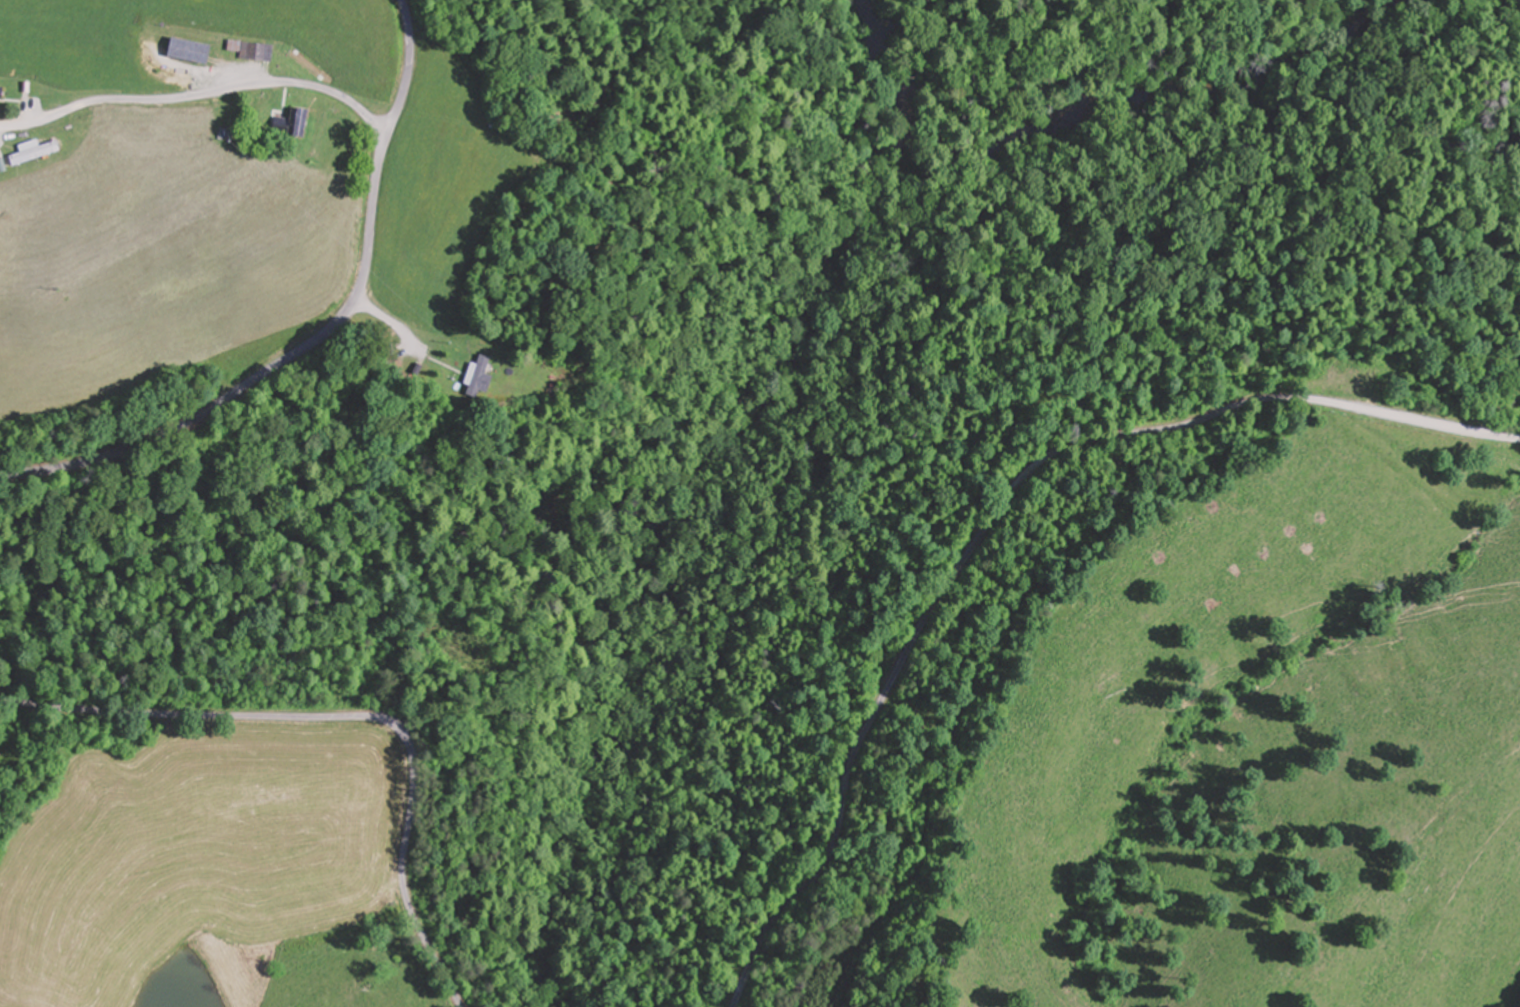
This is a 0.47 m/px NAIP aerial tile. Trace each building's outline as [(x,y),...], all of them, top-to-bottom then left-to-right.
[(166,37),(162,56),(202,66),(206,47),(166,37)] [(269,62),(270,45),(226,41),(225,57),(269,62)] [(301,110),(286,108),(283,137),(298,138),(301,110)] [(396,361),(389,344),(377,349),(384,366),(396,361)]
